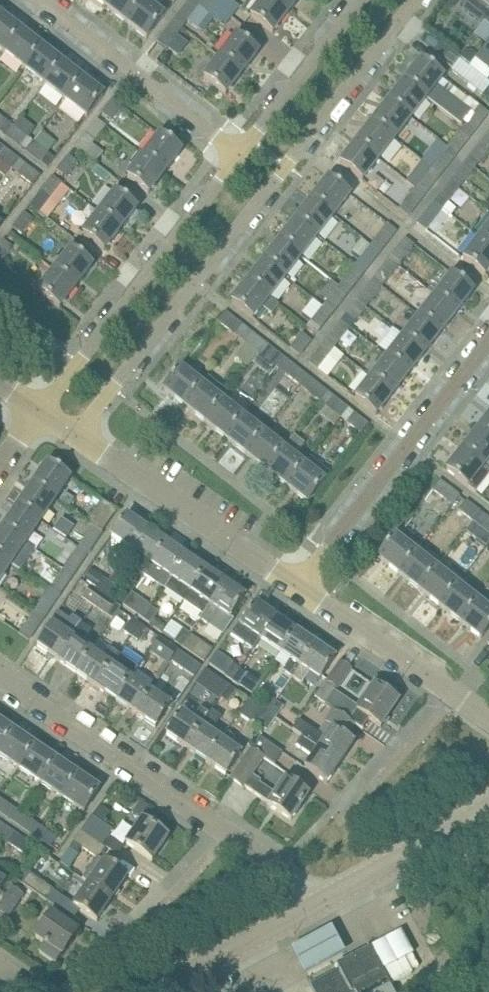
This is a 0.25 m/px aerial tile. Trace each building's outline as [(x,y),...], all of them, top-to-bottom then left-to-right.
[(126,23),(143,0),(110,0),(105,7),(126,23)] [(143,0),(126,23),(147,39),(164,17),(143,0)] [(174,21),(183,28),(200,6),(207,11),(214,2),(211,0),(190,0),(174,21)] [(273,0),(262,0),(250,16),(273,33),(289,12),(273,0)] [(289,12),(299,0),(273,0),(289,12)] [(488,24),(488,0),(468,0),(461,8),(479,22),(485,21),(488,24)] [(3,53),(21,31),(0,15),(0,51),(3,53)] [(183,28),(174,21),(157,42),(166,49),(183,28)] [(3,53),(24,69),(41,47),(21,31),(3,53)] [(237,36),(220,57),(242,73),(258,52),(237,36)] [(432,53),(452,69),(451,70),(482,94),(488,86),(488,81),(460,58),(441,42),(432,53)] [(470,65),(487,79),(488,76),(488,71),(487,70),(488,68),(488,42),(478,55),(470,65)] [(24,69),(45,86),(62,63),(41,47),(24,69)] [(459,56),(470,65),(478,55),(472,50),(463,51),(459,56)] [(242,73),(220,57),(204,78),(225,94),(242,73)] [(421,60),(405,81),(427,98),(461,125),(477,106),(442,78),(443,77),(437,72),(421,60)] [(45,86),(65,102),(83,80),(62,63),(45,86)] [(83,80),(65,102),(86,118),(103,96),(83,80)] [(405,81),(389,101),(411,118),(427,98),(405,81)] [(102,113),(111,120),(122,105),(113,98),(102,113)] [(389,101),(373,122),(395,139),(411,118),(389,101)] [(480,106),(464,127),(473,134),(488,113),(480,106)] [(6,135),(13,126),(0,116),(0,130),(6,135)] [(75,148),(95,164),(104,153),(92,144),(105,126),(97,119),(75,148)] [(373,122),(356,142),(378,160),(395,139),(373,122)] [(6,135),(27,151),(34,142),(13,126),(6,135)] [(464,127),(448,147),(457,154),(473,134),(464,127)] [(160,135),(144,156),(165,172),(181,151),(160,135)] [(466,162),(475,168),(488,150),(488,146),(482,141),(466,162)] [(34,142),(27,151),(41,161),(47,153),(34,142)] [(378,160),(356,142),(340,163),(362,180),(378,160)] [(12,170),(19,161),(0,145),(0,160),(12,170)] [(432,168),(441,175),(457,154),(448,147),(444,152),(434,145),(422,160),(432,168)] [(165,172),(144,156),(139,152),(130,164),(135,168),(127,177),(148,193),(165,172)] [(57,170),(67,177),(78,162),(69,155),(57,170)] [(19,161),(12,170),(17,174),(11,182),(25,194),(39,176),(19,161)] [(466,162),(450,183),(459,189),(475,168),(466,162)] [(432,168),(415,188),(424,195),(441,175),(432,168)] [(41,190),(50,198),(62,182),(53,175),(41,190)] [(329,178),(313,199),(334,215),(350,195),(329,178)] [(450,183),(435,203),(443,209),(459,189),(450,183)] [(424,195),(415,188),(399,209),(408,216),(424,195)] [(115,192),(99,213),(120,229),(137,208),(115,192)] [(31,204),(47,216),(55,206),(39,194),(31,204)] [(313,199),(296,220),(317,236),(334,215),(313,199)] [(443,209),(435,203),(418,224),(433,236),(450,214),(443,209)] [(13,227),(22,234),(34,219),(24,212),(13,227)] [(120,229),(99,213),(91,222),(84,217),(76,228),(83,233),(82,233),(104,250),(120,229)] [(296,220),(280,240),(301,257),(317,236),(296,220)] [(387,224),(371,245),(380,252),(396,231),(387,224)] [(479,238),(488,246),(488,225),(479,238)] [(479,238),(463,259),(485,276),(488,271),(488,246),(479,238)] [(406,239),(390,259),(399,266),(415,246),(406,239)] [(1,262),(12,247),(3,240),(0,244),(0,261),(1,262)] [(280,240),(264,261),(285,277),(301,257),(280,240)] [(371,245),(355,266),(364,272),(380,252),(371,245)] [(55,269),(55,270),(76,287),(92,266),(71,249),(62,260),(55,269)] [(390,259),(374,280),(383,287),(399,266),(390,259)] [(264,261),(248,282),(269,298),(285,277),(264,261)] [(355,266),(339,286),(348,293),(364,272),(355,266)] [(76,287),(55,270),(38,291),(60,308),(76,287)] [(452,275),(436,295),(457,312),(473,291),(452,275)] [(374,280),(357,301),(366,308),(383,287),(374,280)] [(269,298),(248,282),(232,302),(253,319),(262,307),(271,315),(278,306),(269,298)] [(339,286),(323,307),(332,314),(348,293),(339,286)] [(436,295),(420,316),(441,333),(457,312),(436,295)] [(357,301),(341,321),(350,328),(366,308),(357,301)] [(323,307),(307,328),(315,334),(332,314),(323,307)] [(225,327),(238,337),(245,328),(224,312),(187,359),(196,366),(201,359),(196,354),(210,336),(215,340),(225,327)] [(420,316),(404,337),(425,353),(441,333),(420,316)] [(341,321),(325,342),(334,349),(350,328),(341,321)] [(238,337),(259,353),(266,345),(245,328),(238,337)] [(315,334),(307,328),(290,348),(299,355),(315,334)] [(404,337),(387,357),(409,374),(425,353),(404,337)] [(334,349),(325,342),(309,363),(318,370),(334,349)] [(259,353),(279,369),(286,361),(266,345),(259,353)] [(387,357),(371,378),(392,395),(409,374),(387,357)] [(279,369),(300,386),(307,377),(286,361),(279,369)] [(164,390),(184,406),(201,384),(180,368),(164,390)] [(184,406),(205,422),(222,401),(228,393),(208,377),(201,385),(201,384),(184,406)] [(315,398),(320,401),(327,392),(307,377),(300,386),(305,390),(299,398),(309,406),(315,398)] [(392,395),(371,378),(355,399),(376,415),(392,395)] [(336,425),(341,418),(348,409),(327,392),(320,401),(326,406),(321,413),(336,425)] [(205,422),(226,438),(242,417),(222,401),(205,422)] [(348,409),(341,418),(362,434),(369,425),(348,409)] [(479,429),(488,437),(488,416),(479,429)] [(226,438),(246,454),(263,433),(242,417),(226,438)] [(463,450),(484,466),(488,460),(488,437),(479,429),(463,450)] [(246,454),(267,470),(283,449),(263,433),(246,454)] [(267,470),(287,487),(304,465),(295,458),(305,444),(294,435),(283,449),(267,470)] [(447,470),(475,493),(488,476),(488,470),(484,466),(463,450),(447,470)] [(304,465),(287,487),(308,503),(325,481),(324,481),(331,473),(312,458),(305,466),(304,465)] [(48,463),(33,485),(55,500),(70,478),(48,463)] [(432,489),(453,506),(460,497),(439,480),(432,489)] [(33,485),(18,506),(40,521),(55,500),(33,485)] [(453,506),(473,522),(481,513),(460,497),(453,506)] [(87,521),(93,525),(102,532),(118,510),(102,499),(87,521)] [(18,506),(3,528),(26,543),(40,521),(18,506)] [(474,522),(480,527),(488,534),(488,520),(486,517),(481,513),(474,522)] [(124,562),(131,551),(146,529),(126,515),(111,537),(122,544),(114,555),(124,562)] [(93,525),(78,548),(87,554),(98,539),(102,532),(93,525)] [(11,565),(20,571),(35,549),(26,543),(3,528),(0,533),(0,557),(11,565)] [(131,551),(151,564),(166,542),(146,529),(131,551)] [(379,558),(399,574),(416,553),(421,547),(400,530),(395,537),(379,558)] [(151,564),(144,575),(164,588),(186,556),(166,542),(151,564)] [(78,548),(63,569),(73,575),(87,554),(78,548)] [(399,574),(420,590),(436,569),(416,553),(399,574)] [(164,588),(183,601),(205,569),(186,556),(164,588)] [(11,565),(0,557),(0,580),(11,565)] [(63,569),(49,590),(58,597),(73,575),(63,569)] [(183,601),(203,615),(225,583),(205,569),(183,601)] [(420,590),(440,607),(457,585),(436,569),(420,590)] [(102,577),(94,589),(102,594),(110,582),(102,577)] [(110,582),(102,594),(109,599),(117,587),(110,582)] [(225,583),(203,615),(200,619),(209,626),(212,622),(226,631),(233,620),(230,618),(245,596),(225,583)] [(440,607),(461,623),(477,602),(457,585),(440,607)] [(91,587),(83,599),(93,606),(102,594),(94,589),(91,587)] [(49,590),(34,612),(43,618),(58,597),(49,590)] [(102,594),(93,606),(113,619),(119,609),(118,605),(109,599),(102,594)] [(132,594),(123,606),(143,619),(151,607),(132,594)] [(461,623),(481,639),(488,629),(488,611),(477,602),(461,623)] [(253,650),(260,639),(276,617),(255,603),(241,625),(238,623),(230,635),(253,650)] [(151,607),(143,619),(150,624),(158,611),(151,607)] [(43,618),(34,612),(19,634),(29,640),(43,618)] [(37,646),(57,660),(80,625),(81,624),(72,617),(69,621),(57,613),(50,624),(51,625),(37,646)] [(260,639),(280,653),(295,631),(276,617),(260,639)] [(124,632),(131,636),(139,624),(132,619),(124,632)] [(139,624),(131,636),(138,641),(147,629),(139,624)] [(57,660),(76,673),(92,651),(81,644),(90,631),(80,625),(57,660)] [(175,641),(182,646),(190,634),(183,629),(175,641)] [(282,671),(292,678),(315,644),(295,631),(280,653),(290,660),(282,671)] [(190,634),(182,646),(205,662),(213,650),(190,634)] [(159,637),(150,650),(170,664),(171,664),(172,662),(180,651),(159,637)] [(315,644),(292,678),(302,685),(310,673),(320,680),(335,658),(315,644)] [(92,651),(77,673),(96,687),(111,664),(118,655),(109,648),(101,658),(92,651)] [(201,667),(180,651),(172,662),(194,678),(201,667)] [(111,664),(96,687),(116,700),(131,678),(138,668),(125,660),(118,655),(111,664)] [(315,697),(325,704),(339,685),(340,685),(351,669),(340,662),(329,678),(328,678),(315,697)] [(225,676),(232,681),(241,668),(233,664),(225,676)] [(241,668),(232,681),(240,686),(248,673),(241,668)] [(205,670),(196,684),(219,700),(220,698),(229,686),(222,681),(205,670)] [(248,673),(240,686),(253,694),(261,682),(248,673)] [(116,700),(136,714),(151,691),(131,678),(116,700)] [(357,710),(349,721),(354,725),(361,730),(369,719),(381,727),(389,714),(396,702),(397,703),(398,701),(374,685),(363,701),(357,710)] [(229,686),(220,698),(228,704),(237,691),(229,686)] [(151,691),(136,714),(156,728),(171,705),(151,691)] [(269,696),(261,708),(268,713),(276,701),(269,696)] [(253,721),(259,725),(268,713),(261,708),(249,699),(243,707),(256,716),(253,721)] [(276,701),(268,713),(276,718),(284,706),(276,701)] [(166,734),(186,748),(210,714),(200,707),(192,720),(181,712),(166,734)] [(292,730),(302,737),(303,737),(341,763),(355,743),(346,737),(354,725),(332,710),(324,722),(333,728),(326,738),(299,720),(292,730)] [(186,748),(206,762),(221,739),(211,733),(221,717),(212,711),(210,714),(186,748)] [(268,713),(259,725),(267,731),(276,718),(268,713)] [(12,731),(0,723),(0,750),(12,731)] [(19,768),(34,746),(12,731),(0,750),(0,755),(19,768)] [(226,732),(221,739),(206,762),(226,775),(241,753),(231,746),(236,739),(226,732)] [(260,736),(251,750),(264,759),(274,766),(275,765),(283,753),(260,736)] [(303,737),(302,737),(296,746),(313,758),(305,768),(327,783),(341,763),(303,737)] [(19,768),(41,783),(56,761),(34,746),(19,768)] [(264,759),(251,750),(231,779),(243,787),(244,786),(269,803),(268,804),(292,820),(309,795),(286,780),(276,795),(251,778),(264,759)] [(41,783),(62,798),(77,776),(56,761),(41,783)] [(77,776),(62,798),(84,813),(99,791),(77,776)] [(15,822),(22,812),(0,797),(0,811),(15,822)] [(15,822),(37,836),(44,826),(22,812),(15,822)] [(92,815),(81,832),(101,845),(113,828),(92,815)] [(126,843),(135,850),(152,861),(168,838),(142,820),(126,843)] [(2,840),(9,830),(0,824),(0,838),(2,840)] [(44,826),(37,836),(52,846),(58,836),(44,826)] [(9,830),(2,840),(30,859),(37,849),(9,830)] [(106,849),(101,845),(81,832),(74,842),(99,859),(106,849)] [(103,861),(88,883),(112,900),(127,878),(103,861)] [(22,883),(47,900),(54,890),(30,873),(22,883)] [(112,900),(88,883),(73,905),(97,922),(112,900)] [(7,918),(23,895),(13,887),(0,906),(0,913),(7,918)] [(45,944),(39,952),(55,964),(78,932),(51,913),(35,937),(45,944)] [(402,931),(370,948),(390,986),(414,974),(412,970),(420,967),(402,931)] [(331,932),(291,953),(299,967),(305,979),(346,957),(340,947),(331,932)] [(370,948),(336,966),(339,971),(310,986),(313,991),(379,991),(390,986),(370,948)]
